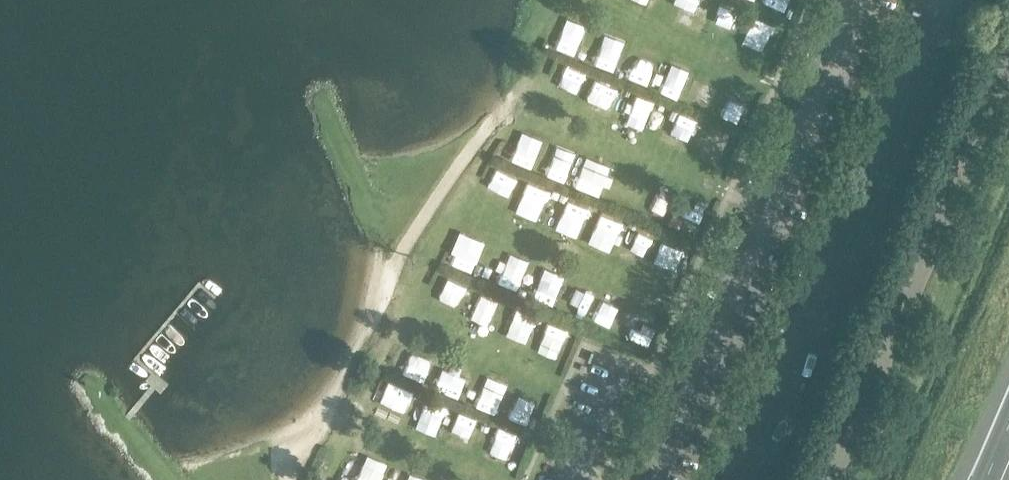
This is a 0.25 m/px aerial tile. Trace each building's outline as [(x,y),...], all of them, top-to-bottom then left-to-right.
[(677,4),(698,13),(703,0),(679,0),(677,4)] [(781,9),(785,0),(762,0),(762,1),(781,9)] [(729,27),(734,9),(716,4),(711,21),(729,27)] [(766,40),(772,21),(749,14),(743,34),(766,40)] [(570,50),(575,29),(553,23),(547,44),(570,50)] [(614,69),(620,48),(602,42),(595,63),(614,69)] [(633,49),(623,72),(643,81),(653,59),(633,49)] [(554,61),(552,72),(579,78),(581,68),(554,61)] [(676,94),(682,74),(662,69),(656,88),(676,94)] [(590,101),(620,108),(626,85),(596,78),(590,101)] [(723,93),(719,114),(738,119),(743,97),(723,93)] [(658,111),(661,102),(639,94),(636,103),(658,111)] [(671,108),(667,125),(688,130),(692,114),(671,108)] [(698,141),(721,147),(726,128),(703,122),(698,141)] [(532,164),(541,138),(521,132),(512,158),(532,164)] [(564,179),(572,157),(552,150),(544,171),(564,179)] [(579,163),(573,182),(590,187),(596,168),(579,163)] [(491,164),(487,175),(511,184),(515,174),(491,164)] [(532,181),(525,200),(549,207),(555,188),(532,181)] [(652,190),(643,211),(666,221),(675,199),(652,190)] [(561,193),(554,213),(577,222),(585,202),(561,193)] [(691,234),(705,205),(685,196),(672,225),(691,234)] [(583,234),(608,244),(620,216),(595,206),(583,234)] [(642,241),(647,243),(651,228),(625,220),(616,250),(638,256),(642,241)] [(470,269),(477,250),(456,242),(448,261),(470,269)] [(485,275),(505,283),(512,264),(492,257),(485,275)] [(535,297),(554,301),(558,281),(539,277),(535,297)] [(439,283),(432,294),(449,306),(462,288),(452,281),(446,289),(439,283)] [(475,287),(467,307),(486,315),(494,295),(475,287)] [(584,315),(590,296),(569,289),(563,309),(584,315)] [(533,329),(538,311),(512,305),(508,322),(533,329)] [(544,333),(564,340),(570,323),(550,316),(544,333)] [(649,344),(654,325),(640,321),(635,340),(649,344)] [(401,361),(397,371),(420,379),(423,369),(401,361)] [(439,365),(434,387),(461,394),(466,372),(439,365)] [(382,377),(378,386),(406,398),(410,388),(382,377)] [(491,408),(498,388),(476,380),(469,400),(491,408)] [(517,392),(509,414),(532,423),(541,401),(517,392)] [(419,420),(440,426),(446,404),(424,398),(419,420)] [(483,429),(487,419),(460,408),(456,419),(483,429)] [(498,422),(486,453),(510,462),(522,430),(498,422)] [(350,479),(372,479),(374,463),(352,460),(350,479)] [(394,479),(415,479),(417,475),(397,469),(394,479)]
